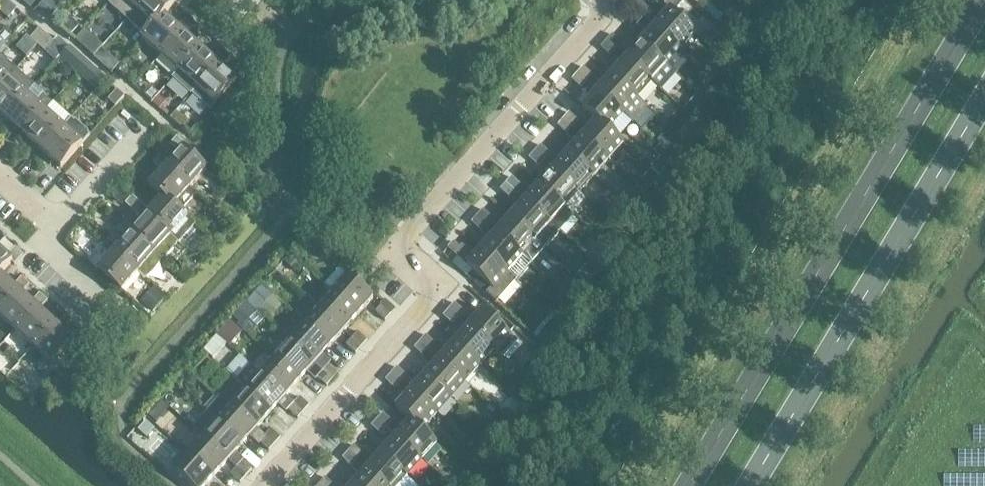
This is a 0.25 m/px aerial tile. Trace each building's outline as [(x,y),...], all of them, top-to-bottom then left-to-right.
[(10,3),(7,0),(0,0),(0,11),(1,13),(10,3)] [(49,17),(58,7),(50,0),(44,0),(38,7),(49,17)] [(107,4),(125,20),(135,9),(143,0),(110,0),(107,4)] [(125,20),(143,36),(153,25),(154,25),(163,14),(164,15),(175,3),(178,5),(183,0),(143,0),(135,9),(125,20)] [(670,9),(673,12),(684,0),(660,0),(670,9)] [(9,19),(17,9),(10,3),(1,13),(9,19)] [(641,3),(635,9),(645,17),(650,11),(641,3)] [(682,50),(655,27),(645,17),(635,9),(629,15),(649,33),(641,42),(667,66),(682,50)] [(697,33),(673,12),(670,9),(655,27),(682,50),(697,33)] [(143,36),(141,38),(142,38),(160,55),(181,31),(185,34),(193,25),(189,22),(185,18),(177,27),(164,15),(163,14),(154,25),(153,25),(143,36)] [(742,27),(732,19),(725,27),(735,35),(742,27)] [(79,34),(93,53),(109,41),(95,22),(79,34)] [(38,45),(47,35),(40,29),(30,39),(38,45)] [(737,40),(723,29),(713,42),(727,52),(737,40)] [(181,31),(160,55),(178,71),(200,47),(203,50),(211,41),(208,38),(203,34),(195,43),(185,34),(181,31)] [(45,52),(54,42),(47,35),(38,45),(45,52)] [(607,41),(616,49),(622,43),(612,35),(607,41)] [(607,41),(601,47),(610,56),(616,49),(607,41)] [(667,66),(641,42),(626,59),(653,82),(667,66)] [(178,71),(172,77),(191,94),(192,93),(196,87),(218,64),(221,67),(229,58),(226,54),(221,50),(213,59),(203,50),(200,47),(178,71)] [(17,69),(0,54),(0,88),(17,69)] [(79,73),(88,63),(80,57),(71,67),(79,73)] [(653,82),(626,59),(612,75),(638,98),(653,82)] [(86,80),(95,70),(88,63),(79,73),(86,80)] [(196,87),(192,93),(211,110),(215,104),(236,81),(239,84),(248,74),(240,67),(232,76),(221,67),(218,64),(196,87)] [(593,75),(583,67),(578,73),(587,82),(593,75)] [(0,88),(0,114),(5,118),(27,94),(35,85),(17,69),(0,88)] [(587,82),(578,73),(572,80),(581,88),(587,82)] [(638,98),(612,75),(598,91),(624,114),(638,98)] [(710,89),(704,84),(696,92),(702,98),(710,89)] [(108,100),(115,106),(115,107),(125,96),(117,90),(108,100)] [(624,114),(598,91),(583,107),(624,143),(610,130),(624,114)] [(27,94),(5,118),(24,135),(45,111),(52,103),(42,94),(36,102),(27,94)] [(698,109),(689,101),(683,107),(692,116),(698,109)] [(689,114),(680,106),(666,122),(675,130),(689,114)] [(624,143),(583,107),(582,108),(597,121),(588,130),(569,113),(564,119),(609,159),(624,143)] [(45,111),(24,135),(42,151),(64,127),(45,111)] [(64,127),(42,151),(61,168),(90,135),(72,118),(64,127)] [(609,159),(564,119),(557,126),(577,143),(569,152),(595,176),(609,159)] [(682,135),(669,125),(657,141),(669,151),(682,135)] [(184,149),(186,146),(177,137),(169,145),(178,153),(169,163),(166,167),(190,188),(207,169),(184,149)] [(550,154),(540,145),(535,151),(544,160),(550,154)] [(544,160),(535,151),(529,158),(538,167),(544,160)] [(595,176),(569,152),(554,168),(580,192),(595,176)] [(166,167),(169,163),(160,155),(153,163),(162,171),(149,186),(163,198),(163,197),(174,206),(190,188),(166,167)] [(580,192),(554,168),(540,185),(566,208),(580,192)] [(566,208),(540,185),(531,195),(511,177),(506,183),(552,224),(566,208)] [(552,224),(506,183),(500,190),(519,208),(511,217),(537,240),(552,224)] [(648,195),(637,186),(624,201),(635,210),(648,195)] [(132,196),(129,199),(125,204),(134,212),(141,204),(132,196)] [(163,197),(163,198),(150,212),(147,215),(171,236),(188,218),(174,206),(163,197)] [(147,215),(150,212),(141,204),(134,212),(143,219),(133,230),(130,233),(162,261),(178,243),(171,236),(147,215)] [(537,240),(511,217),(502,227),(483,210),(477,216),(523,256),(537,240)] [(628,217),(621,212),(616,218),(623,224),(628,217)] [(523,256),(477,216),(471,222),(491,240),(482,249),(508,273),(523,256)] [(130,233),(133,230),(125,222),(122,225),(117,230),(126,238),(117,248),(114,251),(138,273),(145,280),(162,261),(130,233)] [(114,251),(117,248),(108,240),(101,248),(110,256),(97,270),(121,292),(138,273),(114,251)] [(463,251),(453,242),(448,249),(457,257),(463,251)] [(605,243),(594,256),(603,263),(614,250),(605,243)] [(0,274),(11,262),(14,265),(23,255),(15,248),(7,257),(0,250),(0,274)] [(508,273),(482,249),(467,266),(493,289),(495,288),(502,294),(515,279),(508,273)] [(599,271),(590,264),(580,276),(589,283),(599,271)] [(374,298),(339,267),(325,284),(333,291),(359,315),(374,298)] [(0,274),(0,310),(18,290),(21,293),(29,284),(21,277),(13,286),(0,274)] [(583,280),(576,275),(563,291),(570,296),(583,280)] [(151,285),(140,299),(153,309),(164,295),(151,285)] [(263,286),(234,315),(245,327),(275,297),(263,286)] [(0,310),(0,317),(15,330),(36,307),(39,310),(48,300),(40,293),(31,302),(21,293),(18,290),(0,310)] [(359,315),(333,291),(318,308),(344,331),(359,315)] [(464,311),(454,303),(443,316),(452,324),(464,311)] [(375,312),(385,321),(391,314),(381,306),(375,312)] [(36,307),(15,330),(33,347),(54,323),(58,326),(66,317),(58,310),(50,319),(39,310),(36,307)] [(344,331),(318,308),(304,324),(330,347),(344,331)] [(484,310),(469,327),(495,350),(510,333),(484,310)] [(562,326),(551,318),(537,337),(547,345),(562,326)] [(54,323),(33,347),(52,363),(72,341),(75,343),(84,333),(76,326),(68,335),(58,326),(54,323)] [(304,324),(289,340),(315,363),(315,364),(323,371),(333,379),(338,373),(321,358),(330,347),(304,324)] [(495,350),(469,327),(454,343),(480,367),(495,350)] [(352,338),(362,347),(367,341),(357,332),(352,338)] [(480,367),(454,343),(446,353),(426,335),(419,342),(465,383),(480,367)] [(346,345),(356,354),(362,347),(352,338),(346,345)] [(275,356),(301,380),(309,370),(317,378),(323,371),(315,364),(315,363),(289,340),(275,356)] [(465,383),(419,342),(414,348),(434,366),(426,375),(452,398),(465,383)] [(275,356),(260,372),(287,396),(301,380),(275,356)] [(391,373),(401,382),(406,376),(397,367),(391,373)] [(287,396),(260,372),(246,389),(272,412),(280,403),(298,418),(304,411),(294,403),(294,404),(286,396),(287,396)] [(391,373),(385,380),(395,389),(401,382),(391,373)] [(452,398),(426,375),(411,391),(437,415),(452,398)] [(272,412),(246,389),(231,405),(257,428),(272,412)] [(437,415),(411,391),(396,409),(410,422),(410,421),(422,431),(423,430),(437,415)] [(300,397),(294,403),(304,411),(309,406),(300,397)] [(177,414),(171,412),(174,406),(162,401),(154,418),(172,426),(177,414)] [(231,405),(217,421),(243,444),(251,435),(269,451),(275,444),(265,435),(257,428),(231,405)] [(243,444),(217,421),(208,413),(194,429),(203,437),(229,461),(229,460),(237,467),(236,468),(246,476),(252,470),(234,454),(243,444)] [(377,420),(386,428),(392,422),(383,413),(377,420)] [(504,428),(491,419),(485,427),(498,436),(504,428)] [(377,420),(371,426),(381,435),(386,428),(377,420)] [(410,421),(410,422),(396,437),(422,460),(438,443),(423,430),(422,431),(410,421)] [(271,429),(265,435),(275,444),(280,438),(271,429)] [(229,461),(203,437),(188,453),(214,477),(229,461)] [(422,460),(396,437),(382,453),(408,476),(422,460)] [(382,453),(373,463),(354,445),(348,452),(358,460),(367,469),(386,485),(399,485),(408,476),(382,453)] [(358,460),(348,452),(342,458),(352,467),(358,460)] [(188,453),(173,470),(191,485),(206,485),(214,477),(188,453)] [(246,476),(236,468),(230,474),(240,483),(246,476)] [(367,469),(353,485),(354,485),(386,485),(367,469)] [(325,478),(319,484),(322,485),(335,485),(325,478)]
